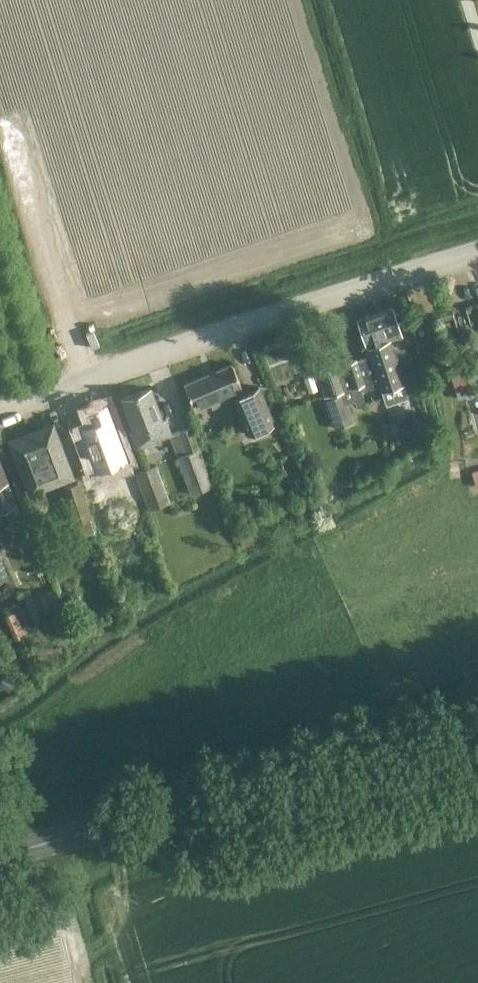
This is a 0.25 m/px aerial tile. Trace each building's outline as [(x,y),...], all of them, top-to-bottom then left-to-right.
[(389,339),(401,335),(391,306),(357,318),(369,354),(321,370),(329,393),(351,386),(353,392),(378,385),(385,404),(408,397),(399,370),(389,339)] [(453,334),(449,321),(441,323),(444,337),(453,334)] [(243,392),(242,389),(231,363),(183,383),(194,409),(210,402),(212,407),(228,400),(228,401),(235,406),(247,433),(273,422),(258,386),(243,392)] [(470,386),(465,369),(450,373),(455,390),(470,386)] [(162,419),(150,387),(120,398),(132,430),(129,431),(135,447),(169,435),(171,434),(165,417),(162,419)] [(330,397),(337,417),(333,419),(336,429),(354,422),(343,392),(330,397)] [(106,403),(87,410),(92,423),(79,428),(94,470),(127,459),(106,403)] [(56,440),(50,424),(10,440),(22,472),(23,471),(30,491),(71,476),(63,456),(64,456),(58,439),(56,440)] [(199,449),(177,457),(191,494),(213,485),(199,449)] [(16,504),(8,483),(3,485),(1,481),(6,479),(0,463),(0,523),(19,517),(15,504),(16,504)] [(170,501),(156,464),(135,472),(149,508),(170,501)] [(354,470),(350,479),(360,483),(364,474),(354,470)] [(91,518),(78,479),(60,486),(73,524),(91,518)] [(293,507),(297,515),(308,510),(304,502),(293,507)] [(15,611),(5,616),(15,639),(29,633),(25,625),(22,627),(15,611)]
